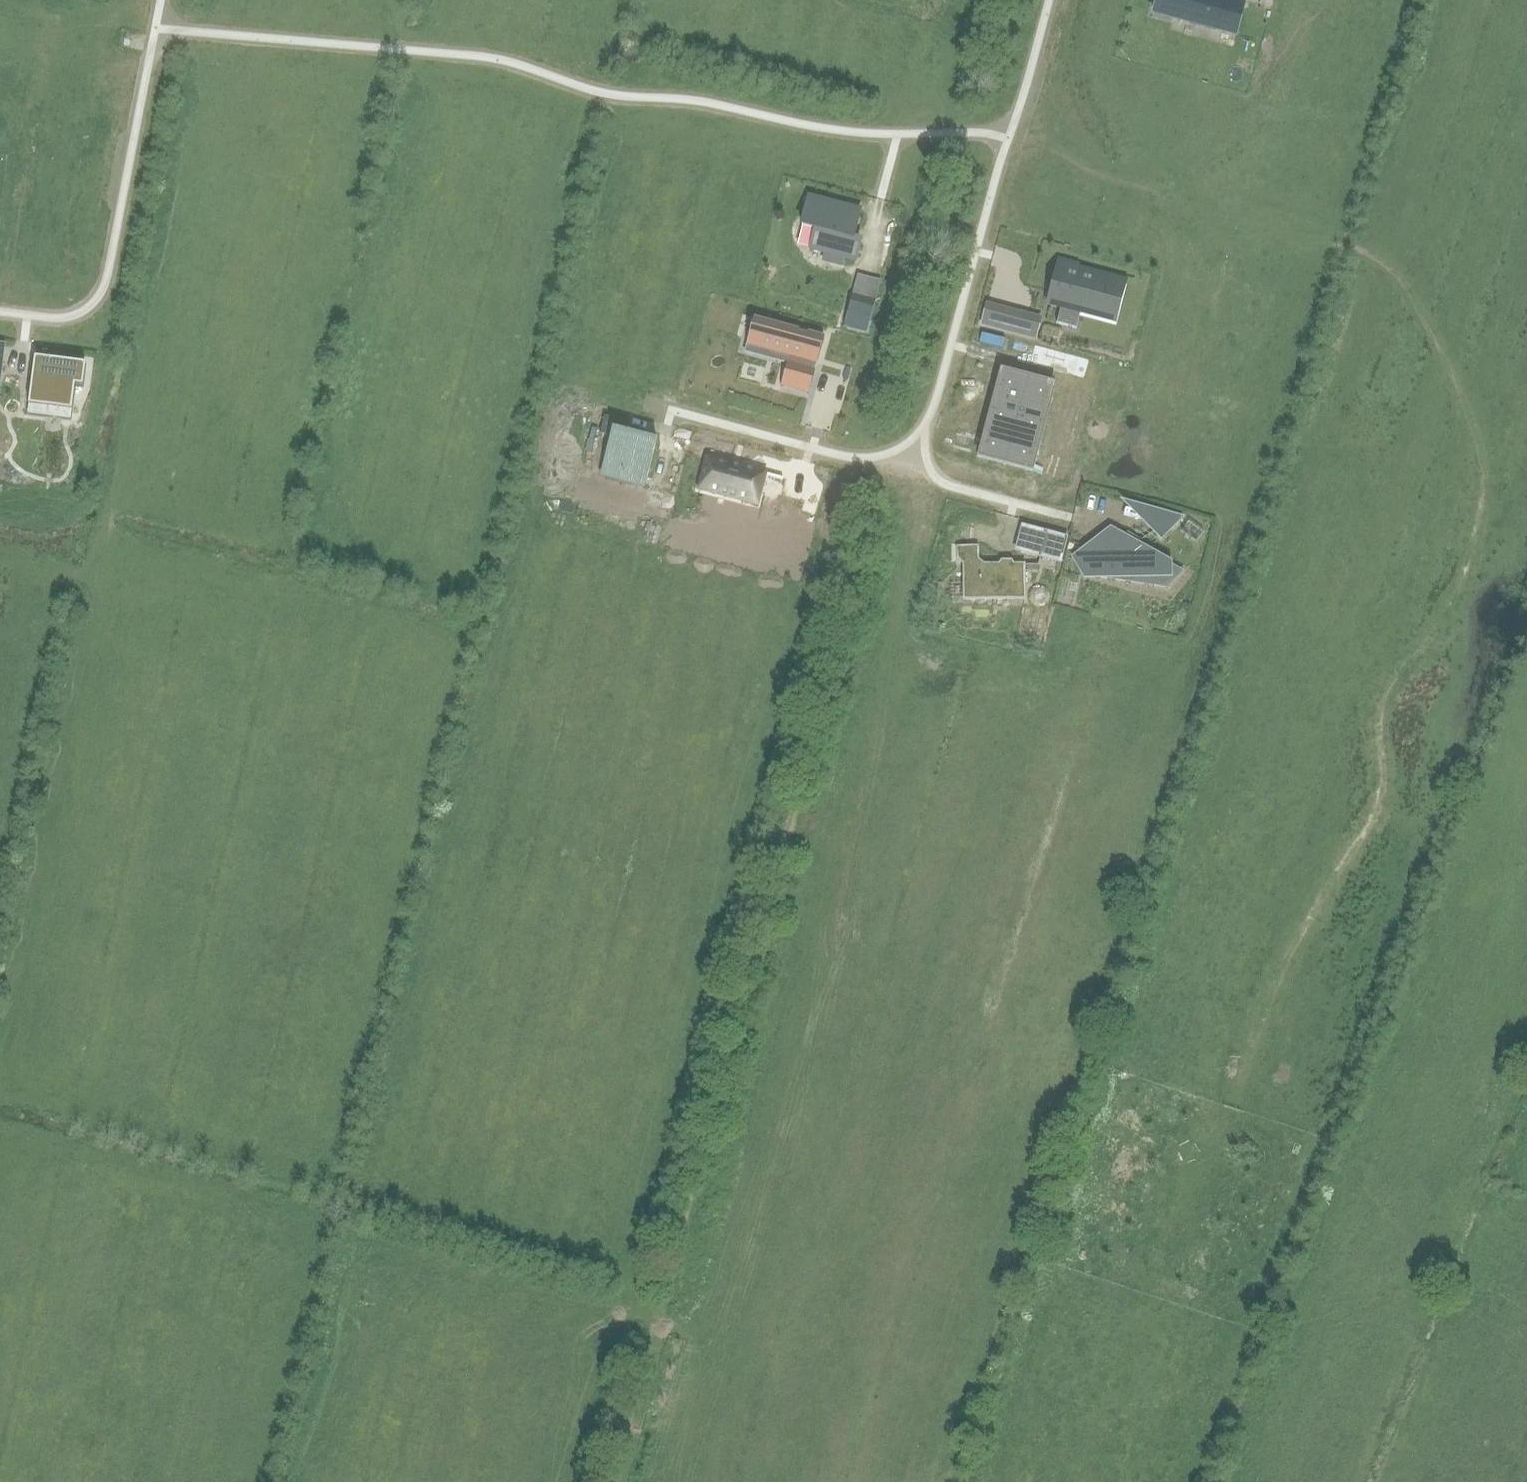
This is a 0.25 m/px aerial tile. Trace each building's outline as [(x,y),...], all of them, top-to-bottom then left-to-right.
[(1155,13),(1236,35),(1244,6),(1219,0),(1158,0),(1155,13)] [(809,197),(801,227),(814,230),(809,247),(825,251),(822,260),(842,265),(844,256),(855,259),(860,240),(852,238),(860,210),(809,197)] [(882,237),(893,239),(896,218),(886,216),(882,237)] [(1053,293),(1051,300),(1062,303),(1057,323),(1077,329),(1084,301),(1107,307),(1114,280),(1075,270),(1076,266),(1061,262),(1057,278),(1056,278),(1052,293),(1053,293)] [(1030,316),(986,304),(981,324),(1025,335),(1030,316)] [(848,315),(844,329),(867,336),(871,321),(848,315)] [(1030,316),(1025,335),(1039,339),(1044,320),(1030,316)] [(751,330),(747,345),(758,347),(758,348),(789,357),(781,387),(783,387),(784,384),(807,390),(806,393),(809,394),(816,371),(814,370),(815,363),(817,364),(825,337),(777,324),(754,318),(751,330)] [(1036,346),(1031,364),(1084,378),(1089,360),(1036,346)] [(35,358),(28,414),(71,420),(75,386),(83,387),(86,364),(35,358)] [(1005,377),(985,453),(1029,465),(1049,388),(1005,377)] [(605,417),(601,433),(611,436),(602,469),(647,481),(658,441),(627,433),(630,424),(605,417)] [(709,459),(701,488),(756,503),(764,474),(783,480),(784,478),(739,467),(709,459)] [(1154,511),(1149,530),(1161,542),(1181,521),(1182,518),(1154,511)] [(1041,556),(1047,533),(1021,526),(1015,549),(1041,556)] [(1111,528),(1071,559),(1084,580),(1170,580),(1170,563),(1111,528)] [(1047,533),(1041,556),(1060,561),(1067,538),(1047,533)] [(959,547),(959,559),(979,559),(979,547),(959,547)] [(962,565),(962,594),(1024,594),(1024,566),(998,566),(984,566),(962,565)]
